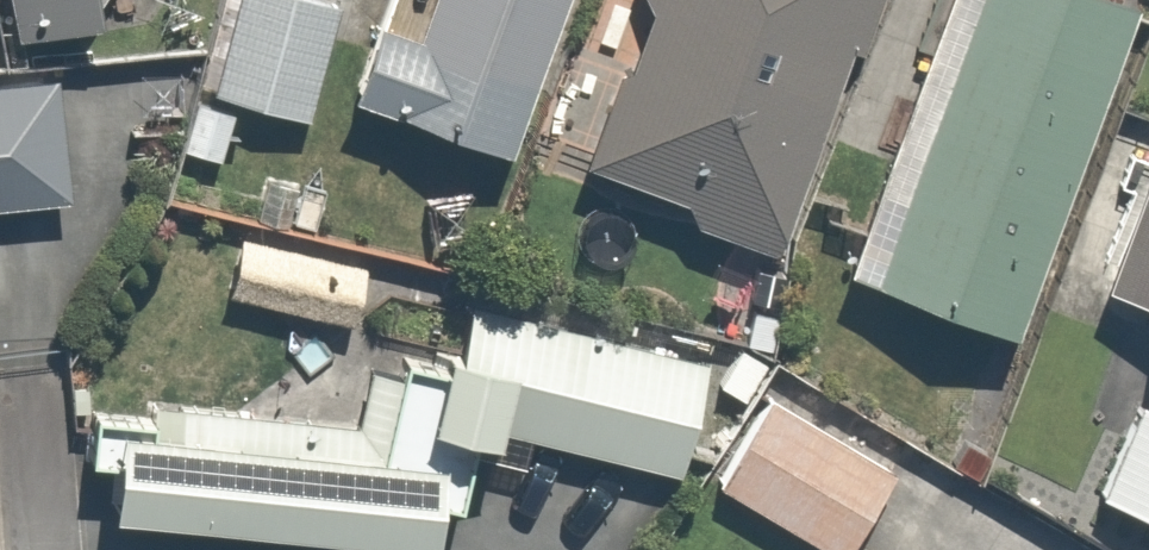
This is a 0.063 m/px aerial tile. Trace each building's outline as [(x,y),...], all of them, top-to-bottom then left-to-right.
[(7,38),(84,24),(80,0),(0,0),(7,38)] [(200,89),(303,117),(336,0),(225,0),(200,89)] [(400,34),(353,19),(328,95),(375,110),(502,152),(551,0),(411,0),(400,34)] [(632,3),(566,163),(748,238),(846,0),(624,0),(632,3)] [(860,280),(989,329),(1112,0),(965,0),(860,280)] [(55,196),(45,74),(0,78),(0,201),(55,196)] [(1146,301),(1134,331),(1148,337),(1148,130),(1090,279),(1146,301)] [(414,427),(472,440),(478,417),(665,460),(691,348),(445,292),(414,427)] [(765,384),(711,481),(834,549),(840,549),(893,455),(765,384)] [(1128,401),(1088,491),(1148,518),(1148,410),(1128,401)] [(426,472),(95,432),(86,506),(417,546),(426,472)]
